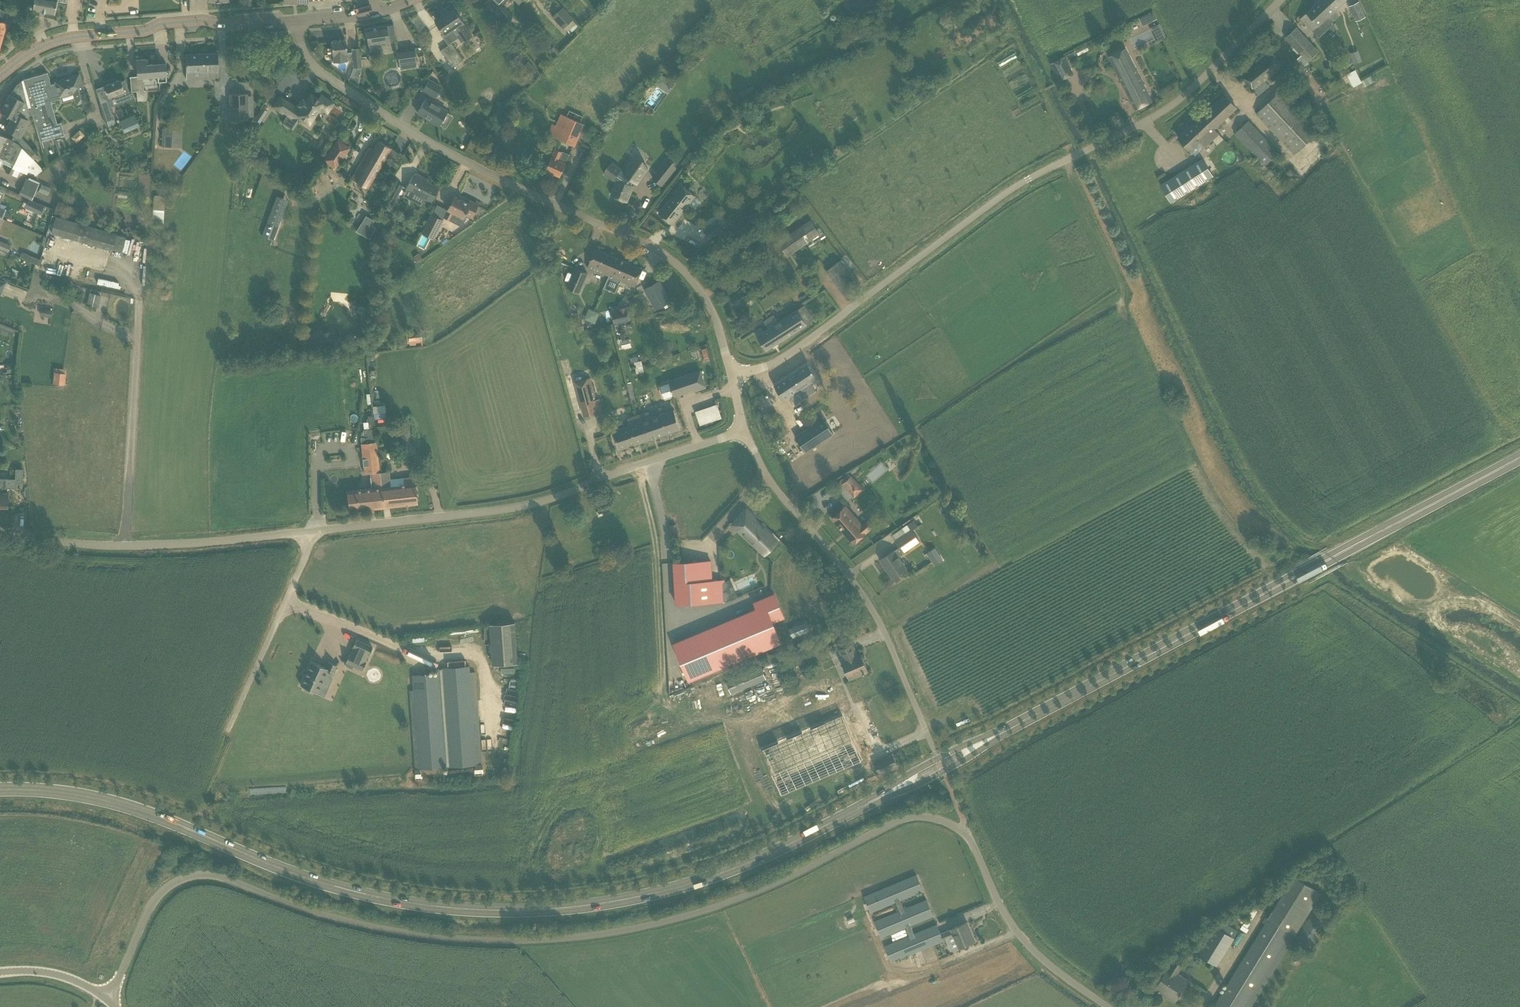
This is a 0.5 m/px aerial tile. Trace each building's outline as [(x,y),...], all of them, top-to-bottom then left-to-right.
[(32,9),(54,13),(57,0),(34,0),(32,9)] [(1301,18),(1313,31),(1319,25),(1319,26),(1324,22),(1329,27),(1333,23),(1333,22),(1328,17),(1332,14),(1319,0),(1306,12),(1307,13),(1301,18)] [(1333,22),(1340,16),(1335,11),(1346,0),(1320,0),(1319,0),(1332,14),(1328,17),(1333,22)] [(1348,6),(1355,21),(1365,16),(1359,2),(1348,6)] [(493,11),(506,29),(513,24),(499,6),(493,11)] [(454,8),(436,19),(442,28),(446,34),(453,29),(456,33),(458,32),(459,34),(464,41),(472,36),(458,15),(460,14),(456,7),(454,9),(454,8)] [(565,28),(570,34),(579,26),(573,20),(574,19),(563,7),(552,17),(563,29),(565,28)] [(6,23),(5,23),(8,12),(0,10),(0,46),(6,23)] [(1153,11),(1139,17),(1143,26),(1157,19),(1153,11)] [(1160,18),(1150,23),(1152,27),(1162,22),(1160,18)] [(1159,41),(1169,36),(1162,22),(1152,28),(1159,41)] [(393,25),(365,29),(367,39),(368,45),(369,45),(370,50),(380,48),(379,43),(396,41),(395,35),(393,25)] [(1286,38),(1308,61),(1319,52),(1297,28),(1286,38)] [(353,60),(354,67),(362,66),(361,59),(360,59),(359,49),(351,49),(352,52),(347,53),(346,40),(338,41),(338,40),(332,41),(332,42),(331,42),(331,43),(330,43),(330,46),(331,46),(332,54),(330,54),(330,60),(333,62),(353,60)] [(441,50),(452,67),(463,60),(452,43),(441,50)] [(554,46),(548,51),(555,58),(560,53),(554,46)] [(397,51),(400,70),(417,67),(416,62),(417,62),(415,48),(397,51)] [(1079,48),(1067,54),(1069,58),(1081,53),(1079,48)] [(1131,101),(1135,109),(1152,101),(1148,92),(1142,80),(1134,65),(1126,48),(1109,56),(1131,101)] [(1242,75),(1258,95),(1269,86),(1265,81),(1282,67),(1270,52),(1242,75)] [(200,72),(200,79),(218,78),(218,63),(218,53),(185,54),(185,64),(186,72),(200,72)] [(1051,63),(1060,81),(1074,74),(1064,56),(1051,63)] [(361,59),(362,66),(370,66),(369,58),(361,59)] [(136,91),(137,101),(147,100),(146,91),(144,91),(143,77),(158,76),(158,83),(167,82),(165,63),(145,65),(145,59),(136,60),(137,70),(138,77),(130,78),(132,92),(136,91)] [(529,61),(523,66),(530,76),(537,71),(529,61)] [(1354,69),(1345,74),(1350,82),(1351,81),(1353,83),(1356,81),(1354,79),(1358,77),(1354,69)] [(40,142),(42,148),(51,145),(49,139),(65,135),(61,122),(57,124),(50,98),(60,95),(60,94),(73,90),(77,104),(86,101),(78,74),(73,76),(74,77),(70,78),(69,77),(69,78),(56,82),(56,83),(50,85),(47,73),(23,80),(25,89),(26,92),(30,91),(34,106),(30,106),(32,114),(40,142)] [(653,81),(659,85),(664,77),(659,73),(653,81)] [(120,80),(104,86),(108,97),(116,94),(119,103),(124,101),(127,100),(133,97),(126,79),(121,81),(120,80)] [(422,90),(434,97),(440,86),(429,79),(422,90)] [(13,138),(34,161),(34,160),(38,156),(35,153),(36,152),(22,137),(31,122),(27,120),(30,115),(32,114),(30,106),(28,107),(24,90),(21,80),(17,84),(10,94),(0,112),(11,118),(5,130),(14,135),(13,138)] [(1257,113),(1294,154),(1319,131),(1288,98),(1291,95),(1284,88),(1257,113)] [(230,93),(230,121),(248,120),(248,117),(248,96),(248,93),(230,93)] [(291,117),(293,113),(309,123),(319,107),(327,112),(333,103),(321,95),(318,99),(310,94),(306,101),(302,98),(296,107),(280,97),(273,107),(282,113),(283,112),(291,117)] [(1178,138),(1191,152),(1201,143),(1205,147),(1220,133),(1216,129),(1238,108),(1225,94),(1178,138)] [(417,112),(438,125),(446,111),(425,98),(417,112)] [(109,102),(101,104),(106,121),(109,120),(114,119),(110,105),(109,102)] [(254,120),(260,123),(267,111),(262,108),(254,120)] [(549,134),(575,146),(585,124),(581,122),(583,116),(570,110),(567,116),(561,114),(556,125),(553,124),(549,134)] [(119,122),(124,133),(140,126),(135,114),(119,122)] [(1265,165),(1278,153),(1248,121),(1235,133),(1265,165)] [(163,128),(162,146),(173,147),(174,129),(163,128)] [(81,129),(72,137),(77,142),(86,134),(81,129)] [(2,162),(3,159),(13,164),(12,167),(9,166),(6,172),(17,177),(20,171),(24,172),(27,174),(28,172),(36,175),(43,170),(40,168),(34,160),(34,161),(13,138),(12,140),(1,135),(0,135),(0,166),(2,162)] [(323,160),(335,169),(349,148),(338,139),(323,160)] [(351,179),(367,188),(391,148),(378,140),(373,149),(369,147),(351,179)] [(545,170),(560,176),(564,167),(569,155),(556,149),(553,157),(552,156),(550,161),(545,170)] [(611,195),(627,202),(634,186),(631,184),(633,181),(637,184),(648,169),(647,168),(647,169),(634,159),(633,158),(624,172),(621,170),(621,169),(612,163),(612,164),(605,174),(604,174),(616,183),(611,195)] [(1161,185),(1172,203),(1214,176),(1203,159),(1161,185)] [(652,178),(662,185),(676,168),(666,160),(652,178)] [(413,174),(406,188),(408,189),(424,199),(430,202),(438,188),(422,179),(423,178),(422,176),(417,173),(415,173),(414,175),(413,174)] [(19,194),(32,200),(39,184),(37,183),(38,182),(32,179),(31,180),(27,178),(19,194)] [(381,210),(396,218),(399,212),(391,208),(403,186),(396,182),(385,201),(386,201),(381,210)] [(39,191),(47,195),(51,187),(42,184),(39,191)] [(659,213),(673,224),(695,196),(681,185),(659,213)] [(276,194),(268,222),(280,226),(289,198),(276,194)] [(154,221),(164,222),(165,195),(155,195),(154,221)] [(444,217),(461,226),(465,218),(463,217),(465,213),(471,217),(473,214),(477,205),(470,201),(469,204),(454,196),(449,205),(444,217)] [(37,203),(33,211),(40,214),(40,213),(42,214),(45,208),(43,207),(43,206),(37,203)] [(70,206),(68,213),(78,216),(80,209),(70,206)] [(422,234),(432,239),(442,219),(432,214),(422,234)] [(365,215),(356,231),(368,238),(375,227),(371,225),(374,220),(365,215)] [(113,250),(121,252),(126,238),(94,228),(56,217),(51,232),(113,251),(113,250)] [(777,244),(787,257),(820,234),(810,221),(777,244)] [(704,231),(710,239),(724,230),(718,222),(704,231)] [(385,229),(377,235),(380,239),(388,234),(385,229)] [(819,236),(807,244),(810,247),(816,243),(817,244),(821,242),(820,240),(821,239),(819,236)] [(0,241),(0,249),(8,252),(11,246),(0,241)] [(608,278),(610,279),(619,259),(595,249),(587,268),(604,275),(605,273),(609,275),(608,278)] [(419,253),(413,257),(417,262),(422,259),(419,253)] [(28,255),(26,260),(40,265),(42,260),(28,255)] [(621,280),(635,286),(642,269),(619,259),(610,279),(620,283),(621,280)] [(839,288),(846,297),(861,286),(854,277),(841,260),(826,271),(839,288)] [(568,288),(579,293),(588,273),(576,268),(568,288)] [(644,289),(656,310),(662,307),(664,305),(668,303),(671,302),(659,281),(650,286),(644,289)] [(86,304),(98,307),(101,296),(89,292),(86,304)] [(754,332),(766,351),(814,320),(804,306),(778,322),(774,316),(763,323),(768,330),(763,333),(761,328),(754,332)] [(41,308),(40,316),(51,318),(53,310),(41,308)] [(613,313),(615,322),(629,319),(627,310),(627,311),(626,308),(619,309),(620,312),(613,313)] [(590,309),(585,319),(590,321),(594,311),(590,309)] [(12,337),(15,330),(0,324),(0,333),(12,337)] [(407,334),(408,343),(422,342),(421,332),(407,334)] [(787,398),(790,403),(806,393),(802,388),(817,378),(807,364),(774,386),(784,400),(787,398)] [(16,365),(7,366),(8,373),(17,373),(16,365)] [(54,372),(53,384),(65,386),(66,374),(65,373),(66,369),(56,368),(56,372),(54,372)] [(698,371),(667,382),(673,397),(686,393),(686,392),(692,390),(693,392),(704,388),(698,371)] [(594,400),(597,400),(590,377),(575,382),(584,415),(597,412),(594,400)] [(701,425),(723,417),(719,403),(696,410),(701,425)] [(384,405),(373,406),(374,414),(385,412),(386,412),(385,405),(384,405)] [(642,415),(636,417),(643,441),(650,438),(665,434),(679,429),(678,426),(672,411),(659,416),(650,419),(644,421),(642,415)] [(809,427),(795,437),(799,443),(805,452),(833,434),(828,425),(821,415),(811,422),(813,425),(809,427)] [(613,431),(619,449),(643,441),(636,417),(627,420),(629,425),(613,431)] [(364,438),(361,438),(361,444),(364,474),(369,474),(380,473),(375,429),(365,430),(363,430),(364,438)] [(8,508),(8,493),(2,493),(2,488),(19,488),(17,488),(17,484),(22,484),(23,469),(15,469),(15,479),(0,478),(0,508),(8,508)] [(837,483),(840,486),(843,483),(850,492),(858,485),(851,476),(848,474),(837,483)] [(391,486),(382,487),(384,507),(417,503),(415,486),(414,477),(404,478),(390,480),(391,486)] [(374,488),(346,491),(346,493),(348,511),(384,507),(382,487),(374,488)] [(858,521),(846,506),(832,518),(844,532),(854,543),(874,526),(869,519),(862,525),(858,521)] [(746,511),(733,524),(740,531),(741,531),(760,549),(772,537),(774,539),(764,529),(763,530),(752,519),(753,518),(746,511)] [(888,554),(880,560),(885,566),(893,577),(892,577),(892,578),(901,572),(905,570),(907,568),(900,557),(903,554),(902,553),(919,542),(911,530),(896,540),(894,541),(898,547),(888,554)] [(926,553),(935,566),(943,561),(934,548),(926,553)] [(711,561),(673,563),(676,604),(725,601),(724,580),(712,581),(711,561)] [(765,605),(673,644),(689,681),(781,642),(773,622),(784,617),(774,594),(762,599),(765,605)] [(490,624),(493,665),(518,663),(515,622),(490,624)] [(804,623),(789,629),(793,638),(808,632),(804,623)] [(345,662),(362,670),(365,662),(364,661),(368,654),(369,655),(372,647),(356,640),(352,647),(353,648),(350,655),(349,654),(345,662)] [(842,663),(849,679),(868,671),(861,655),(855,657),(853,652),(855,651),(852,644),(839,650),(844,662),(842,663)] [(300,685),(324,696),(332,677),(330,676),(333,671),(333,672),(336,665),(328,662),(326,668),(311,661),(300,685)] [(726,682),(731,694),(766,680),(759,663),(733,674),(735,678),(726,682)] [(439,674),(413,675),(420,769),(476,765),(469,666),(438,669),(439,674)] [(839,715),(759,749),(778,794),(858,760),(839,715)] [(475,769),(475,775),(482,774),(482,773),(483,772),(483,769),(482,764),(476,765),(475,769)] [(970,934),(971,933),(967,922),(957,926),(941,933),(938,925),(915,934),(910,924),(923,919),(933,916),(927,900),(913,905),(904,909),(900,900),(914,894),(923,890),(916,875),(864,897),(868,906),(871,913),(883,908),(896,902),(900,911),(886,916),(874,921),(891,962),(946,939),(954,936),(958,948),(964,945),(973,941),(970,934)] [(1219,1006),(1242,1006),(1316,890),(1295,876),(1269,918),(1270,918),(1215,1004),(1219,1006)] [(1294,942),(1309,952),(1331,917),(1316,907),(1294,942)] [(1253,908),(1247,921),(1251,923),(1257,909),(1253,908)] [(1199,955),(1216,966),(1238,930),(1223,921),(1219,929),(1216,927),(1199,955)] [(1184,954),(1180,959),(1188,964),(1191,959),(1184,954)] [(1160,980),(1154,989),(1162,993),(1163,991),(1176,999),(1182,991),(1185,986),(1174,979),(1177,974),(1183,965),(1174,959),(1168,968),(1160,980)]
